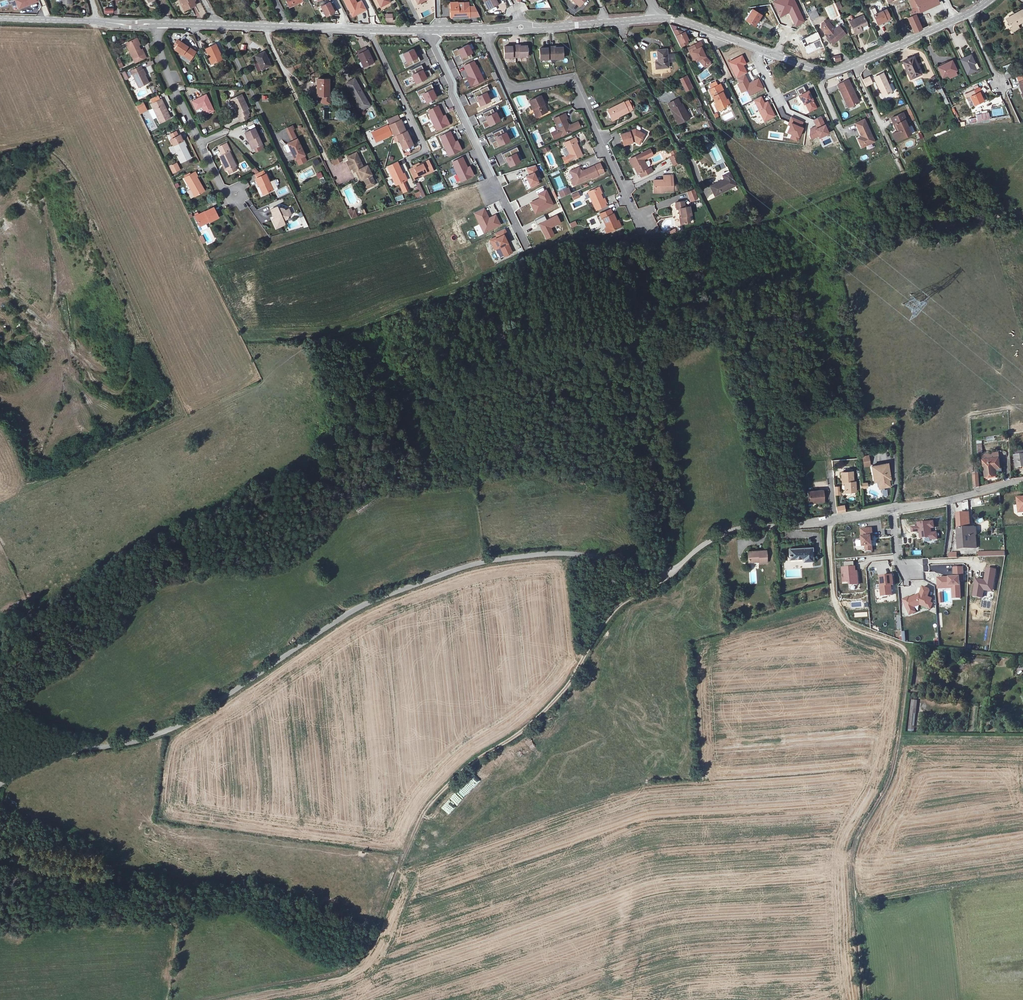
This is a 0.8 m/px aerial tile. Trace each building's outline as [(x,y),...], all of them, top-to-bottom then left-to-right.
[(41,0),(15,0),(19,9),(41,0)] [(196,5),(194,0),(181,0),(182,3),(180,4),(182,9),(186,7),(187,9),(196,5)] [(290,9),(303,2),(302,0),(286,0),(290,9)] [(362,0),(357,2),(356,0),(343,0),(351,18),(367,11),(362,0)] [(489,9),(499,5),(496,0),(485,0),(489,9)] [(574,2),(572,5),(579,11),(587,0),(571,0),(574,2)] [(788,12),(795,26),(798,24),(805,21),(795,0),(776,0),(772,2),(779,16),(788,12)] [(907,17),(914,32),(922,28),(915,14),(939,3),(938,0),(909,0),(913,9),(915,12),(908,14),(908,16),(907,17)] [(830,20),(840,15),(838,10),(842,8),(839,1),(824,8),(830,20)] [(457,2),(449,3),(449,19),(469,19),(469,17),(480,17),(475,7),(469,7),(469,6),(457,6),(457,2)] [(329,3),(321,7),(326,17),(334,13),(329,3)] [(197,17),(205,16),(203,4),(195,6),(197,17)] [(876,8),(871,11),(877,25),(891,19),(887,9),(878,13),(876,8)] [(808,15),(810,18),(817,15),(814,9),(807,13),(808,15)] [(1006,17),(1009,23),(1012,21),(1014,25),(1012,27),(1014,31),(1021,27),(1019,24),(1022,22),(1022,13),(1021,9),(1006,17)] [(761,16),(752,10),(746,19),(755,25),(761,16)] [(385,14),(385,22),(393,22),(393,14),(385,14)] [(863,16),(850,22),(855,34),(863,31),(861,27),(867,24),(863,16)] [(836,29),(830,22),(824,26),(822,27),(831,40),(837,36),(839,39),(846,33),(841,26),(836,29)] [(684,32),(683,31),(676,29),(673,31),(682,46),(689,43),(687,40),(688,39),(685,32),(684,32)] [(822,49),(825,48),(817,32),(805,37),(805,35),(800,37),(807,53),(821,47),(822,49)] [(136,40),(127,44),(134,60),(145,55),(143,50),(141,51),(136,40)] [(698,60),(700,59),(706,65),(710,61),(711,61),(707,55),(702,46),(704,46),(702,40),(692,45),(695,50),(693,51),(698,60)] [(174,49),(190,60),(195,52),(180,41),(174,49)] [(215,44),(205,49),(213,65),(222,60),(215,44)] [(468,45),(458,51),(462,59),(472,54),(468,45)] [(529,57),(528,45),(505,46),(506,58),(529,57)] [(688,47),(695,61),(698,60),(693,51),(695,50),(692,45),(688,47)] [(561,48),(541,49),(541,57),(562,56),(561,48)] [(665,48),(656,50),(658,62),(655,62),(656,67),(668,66),(665,48)] [(419,57),(418,58),(414,49),(403,55),(407,63),(404,64),(406,68),(420,62),(419,57)] [(367,50),(357,54),(363,67),(373,63),(367,50)] [(264,51),(254,56),(261,70),(271,66),(264,51)] [(919,65),(924,62),(920,53),(914,56),(919,65)] [(746,64),(741,55),(728,61),(736,78),(746,73),(743,65),(746,64)] [(972,55),(960,60),(967,76),(977,72),(974,65),(976,64),(972,55)] [(914,57),(904,61),(911,78),(922,74),(914,57)] [(951,60),(936,66),(940,76),(955,69),(951,60)] [(464,67),(469,78),(466,79),(471,88),(485,81),(476,61),(464,67)] [(1005,73),(1013,69),(1011,63),(1002,67),(1005,73)] [(422,65),(411,70),(414,75),(411,77),(416,85),(427,80),(426,78),(432,75),(429,70),(424,73),(423,71),(424,71),(422,65)] [(142,67),(131,71),(139,88),(149,83),(142,67)] [(883,73),(875,76),(877,80),(875,81),(879,90),(880,89),(884,96),(892,92),(883,73)] [(745,74),(737,78),(739,83),(737,84),(741,92),(747,89),(749,95),(763,89),(758,78),(748,83),(745,74)] [(685,93),(693,89),(687,75),(679,79),(685,93)] [(869,76),(863,79),(866,86),(872,83),(869,76)] [(353,78),(345,83),(361,110),(369,105),(353,78)] [(913,82),(915,87),(923,83),(921,78),(913,82)] [(328,79),(317,79),(317,95),(321,95),(328,95),(328,79)] [(848,80),(837,85),(843,99),(845,98),(849,107),(858,103),(848,80)] [(437,99),(433,90),(434,89),(431,84),(416,91),(419,97),(422,95),(427,104),(437,99)] [(730,106),(720,84),(718,85),(711,88),(708,89),(714,103),(715,102),(719,111),(730,106)] [(475,98),(476,98),(480,107),(491,102),(487,93),(490,91),(488,86),(473,93),(475,98)] [(977,88),(965,93),(972,107),(982,102),(980,98),(981,98),(977,88)] [(808,90),(798,95),(803,104),(805,103),(812,100),(813,99),(808,90)] [(204,95),(193,101),(197,109),(200,108),(203,114),(211,110),(204,95)] [(243,96),(231,101),(238,114),(236,115),(239,121),(250,115),(247,110),(249,109),(243,96)] [(541,96),(529,101),(535,115),(544,111),(540,103),(544,102),(541,96)] [(767,101),(764,103),(761,96),(753,100),(763,121),(771,117),(774,115),(767,101)] [(162,99),(151,104),(159,122),(170,117),(162,99)] [(677,99),(668,104),(678,123),(687,118),(677,99)] [(812,100),(805,103),(809,111),(816,108),(812,100)] [(629,101),(625,103),(624,101),(607,110),(611,120),(633,109),(629,101)] [(136,106),(140,114),(148,111),(143,102),(136,106)] [(446,115),(444,116),(439,106),(427,112),(436,131),(450,124),(446,115)] [(497,113),(495,114),(493,109),(483,113),(486,120),(482,123),(485,129),(501,122),(497,113)] [(977,122),(989,120),(988,111),(976,114),(977,122)] [(894,133),(898,141),(911,134),(905,121),(907,121),(903,113),(891,118),(897,132),(894,133)] [(388,125),(401,119),(398,114),(386,120),(388,125)] [(565,114),(552,119),(559,136),(578,128),(576,123),(567,127),(565,120),(567,119),(565,114)] [(791,122),(802,127),(803,122),(791,117),(788,124),(790,125),(791,122)] [(814,129),(817,128),(824,124),(821,117),(813,120),(815,126),(810,129),(809,135),(811,139),(817,136),(814,129)] [(151,131),(157,128),(153,119),(147,122),(151,131)] [(392,130),(403,125),(401,119),(388,125),(372,132),(376,141),(391,134),(393,133),(392,130)] [(863,119),(854,123),(861,136),(863,139),(859,141),(861,147),(874,141),(863,119)] [(802,127),(791,122),(790,125),(787,132),(791,134),(797,137),(798,137),(803,127),(802,127)] [(828,132),(824,124),(817,128),(814,129),(817,136),(818,137),(828,132)] [(392,130),(393,133),(395,137),(396,136),(396,137),(403,151),(413,146),(403,125),(392,130)] [(255,129),(245,133),(252,149),(262,145),(255,129)] [(507,133),(505,134),(503,129),(493,133),(497,140),(492,142),(495,149),(511,142),(507,133)] [(630,132),(620,134),(624,146),(632,144),(632,141),(635,140),(639,142),(640,139),(642,139),(644,134),(638,131),(634,132),(633,129),(629,130),(630,132)] [(537,148),(544,146),(539,130),(531,132),(537,148)] [(458,141),(456,142),(451,132),(439,137),(448,157),(462,150),(458,141)] [(609,133),(604,136),(608,142),(613,138),(609,133)] [(577,138),(564,144),(570,155),(563,158),(565,163),(582,155),(576,143),(578,142),(577,138)] [(292,142),(286,143),(293,159),(303,154),(296,139),(292,142)] [(182,142),(173,146),(181,163),(190,159),(182,142)] [(222,156),(220,157),(226,172),(236,168),(225,144),(218,147),(222,156)] [(505,159),(506,159),(510,167),(521,162),(517,153),(520,152),(518,148),(503,155),(505,159)] [(717,153),(718,152),(716,149),(712,152),(718,161),(721,158),(717,153)] [(649,151),(629,160),(632,167),(634,166),(637,174),(641,173),(642,176),(654,170),(652,167),(648,169),(644,159),(651,155),(649,151)] [(355,154),(345,159),(349,167),(350,166),(353,171),(355,170),(361,184),(374,178),(371,172),(369,173),(364,163),(360,165),(355,154)] [(668,158),(672,165),(679,162),(675,154),(668,158)] [(336,156),(330,158),(333,165),(339,162),(336,156)] [(471,165),(469,166),(464,156),(452,161),(461,181),(475,174),(471,165)] [(428,160),(409,169),(414,180),(433,171),(428,160)] [(405,180),(398,161),(389,166),(396,184),(405,180)] [(177,162),(169,166),(172,174),(181,170),(177,162)] [(597,174),(603,172),(598,163),(582,170),(578,168),(570,171),(575,183),(574,183),(576,188),(592,180),(591,179),(598,176),(597,174)] [(321,171),(315,174),(317,179),(324,176),(321,171)] [(730,171),(723,174),(725,178),(710,186),(715,195),(737,184),(730,171)] [(195,172),(184,177),(193,196),(203,192),(199,184),(200,184),(195,172)] [(266,174),(255,179),(258,187),(262,185),(266,194),(274,191),(266,174)] [(562,174),(553,178),(559,193),(569,188),(562,174)] [(665,180),(653,180),(654,191),(663,190),(663,192),(673,192),(673,175),(665,175),(665,180)] [(399,183),(402,192),(408,190),(404,180),(399,183)] [(416,183),(418,191),(415,192),(416,197),(421,196),(421,198),(424,197),(420,182),(416,183)] [(597,187),(587,192),(594,206),(606,201),(604,197),(602,198),(597,187)] [(569,188),(559,193),(562,198),(571,194),(569,188)] [(693,189),(687,192),(690,201),(698,199),(693,189)] [(538,195),(540,199),(531,204),(536,213),(553,204),(547,191),(538,195)] [(574,200),(580,197),(578,191),(571,194),(574,200)] [(606,201),(594,206),(595,210),(607,204),(606,201)] [(689,201),(674,203),(675,210),(679,209),(681,217),(678,217),(679,224),(682,224),(682,225),(691,224),(690,215),(691,215),(689,201)] [(280,206),(270,210),(274,219),(270,221),(271,225),(277,222),(281,222),(283,225),(290,221),(286,213),(289,211),(283,208),(281,210),(280,206)] [(214,207),(195,216),(198,224),(209,220),(210,222),(219,218),(214,207)] [(347,210),(351,219),(357,217),(353,207),(347,210)] [(609,210),(596,215),(599,221),(601,220),(607,234),(619,229),(613,215),(611,215),(609,210)] [(561,223),(557,216),(539,225),(547,240),(556,236),(552,228),(561,223)] [(495,233),(496,237),(489,240),(494,250),(500,247),(504,256),(512,252),(507,242),(510,240),(504,229),(495,233)] [(869,455),(862,457),(864,467),(871,466),(869,455)] [(999,458),(983,461),(985,476),(1002,474),(999,458)] [(889,463),(871,466),(874,480),(881,479),(882,489),(890,488),(888,478),(891,477),(889,463)] [(850,491),(851,493),(856,492),(855,483),(853,483),(852,472),(841,473),(842,484),(844,483),(845,491),(850,491)] [(816,493),(815,491),(806,492),(808,504),(823,502),(822,492),(816,493)] [(970,514),(958,514),(959,548),(977,548),(977,531),(970,530),(970,514)] [(932,533),(932,528),(935,528),(934,522),(919,524),(919,527),(913,528),(913,532),(921,532),(921,538),(932,537),(932,540),(938,539),(937,533),(932,533)] [(872,541),(872,537),(874,536),(873,529),(862,530),(863,547),(866,547),(866,552),(873,551),(872,541)] [(813,548),(789,550),(790,560),(803,559),(804,563),(814,563),(813,548)] [(767,551),(748,552),(749,562),(760,561),(760,563),(760,565),(768,564),(767,551)] [(842,569),(843,583),(849,582),(850,585),(858,584),(857,572),(854,572),(854,567),(854,562),(843,563),(844,568),(842,569)] [(939,586),(953,585),(953,588),(953,596),(961,596),(960,581),(964,581),(963,568),(954,568),(955,577),(938,578),(939,586)] [(982,597),(984,590),(990,591),(991,582),(994,582),(996,570),(987,568),(985,579),(986,579),(985,581),(982,581),(982,580),(976,579),(973,596),(982,597)] [(881,577),(882,587),(881,587),(882,597),(892,596),(891,586),(894,586),(893,576),(881,577)] [(932,598),(927,596),(929,589),(923,587),(919,596),(917,597),(915,596),(910,599),(910,597),(904,600),(908,609),(914,607),(920,605),(931,608),(933,603),(930,602),(932,598)] [(910,615),(916,612),(914,607),(908,609),(910,615)] [(911,699),(908,731),(914,731),(917,700),(911,699)]
